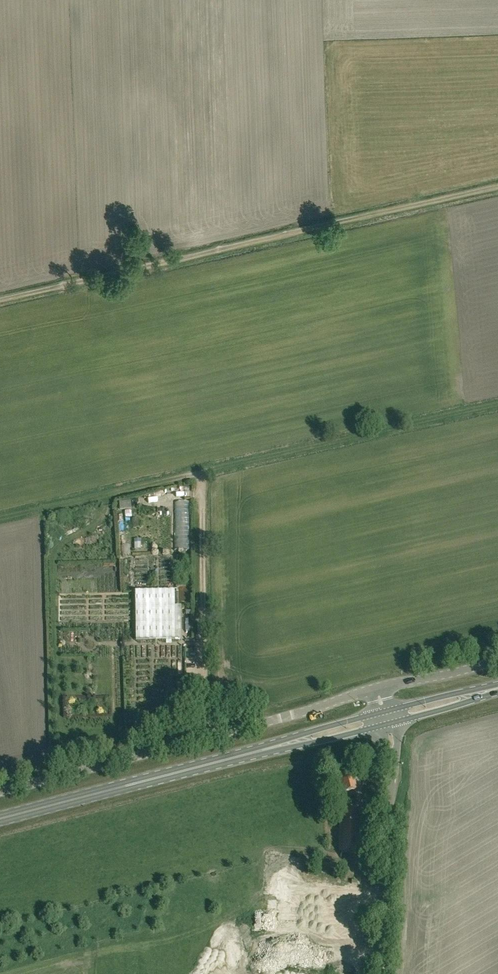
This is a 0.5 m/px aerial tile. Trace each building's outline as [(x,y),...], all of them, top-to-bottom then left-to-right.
[(178,514),(180,545),(190,544),(188,513),(178,514)] [(82,542),(89,522),(84,520),(77,540),(82,542)] [(174,591),(135,591),(136,640),(175,640),(174,591)] [(355,790),(356,790),(352,774),(339,777),(340,783),(338,784),(340,794),(345,793),(346,797),(356,794),(355,790)] [(361,851),(361,804),(339,804),(339,851),(361,851)] [(269,903),(268,932),(286,933),(287,903),(269,903)]
